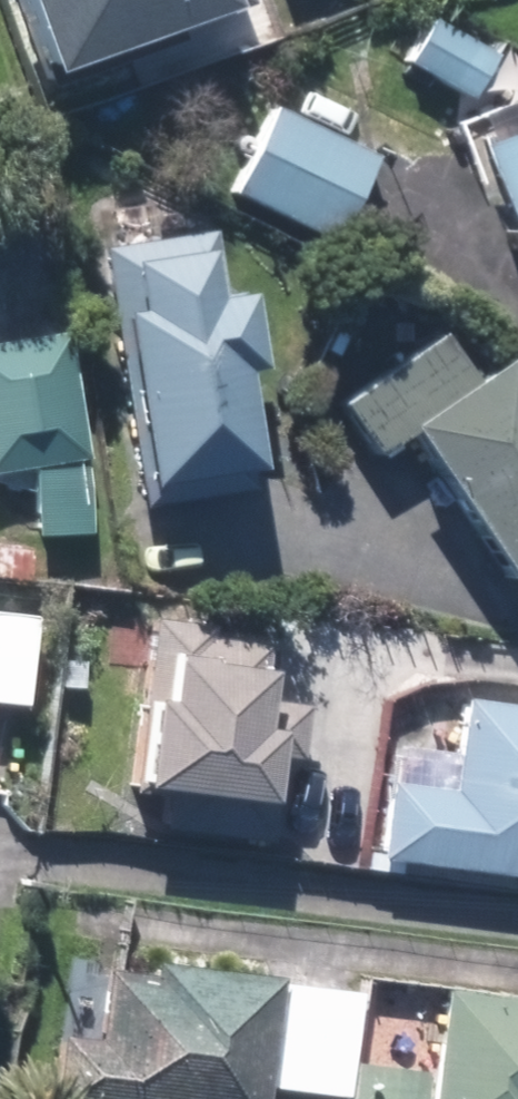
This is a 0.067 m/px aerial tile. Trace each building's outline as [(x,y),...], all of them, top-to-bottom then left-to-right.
[(158,0),(43,0),(58,39),(158,0)] [(501,47),(431,13),(408,62),(478,96),(501,47)] [(382,150),(278,105),(241,190),(345,235),(382,150)] [(517,225),(517,105),(459,129),(474,168),(492,161),(517,225)] [(169,207),(100,215),(112,290),(135,286),(138,307),(127,309),(152,476),(270,458),(256,368),(269,366),(254,264),(232,268),(225,221),(173,229),(169,207)] [(0,338),(0,466),(36,461),(46,531),(103,523),(74,326),(0,338)] [(440,326),(340,400),(381,455),(419,426),(517,560),(517,354),(516,350),(474,378),(440,326)] [(172,684),(153,683),(148,780),(170,781),(168,825),(278,831),(283,752),(311,753),(314,692),(275,690),(277,656),(174,650),(172,684)] [(393,770),(387,854),(517,863),(517,703),(467,699),(462,775),(393,770)] [(12,704),(0,702),(0,791),(3,791),(12,704)] [(354,1059),(358,997),(364,997),(365,981),(288,976),(288,969),(157,962),(156,968),(107,965),(103,1034),(66,1032),(62,1098),(266,1098),(267,1085),(353,1090),(354,1059)] [(445,991),(436,1098),(517,1098),(517,997),(445,991)] [(352,1098),(426,1098),(428,1063),(354,1059),(353,1090),(352,1098)]
